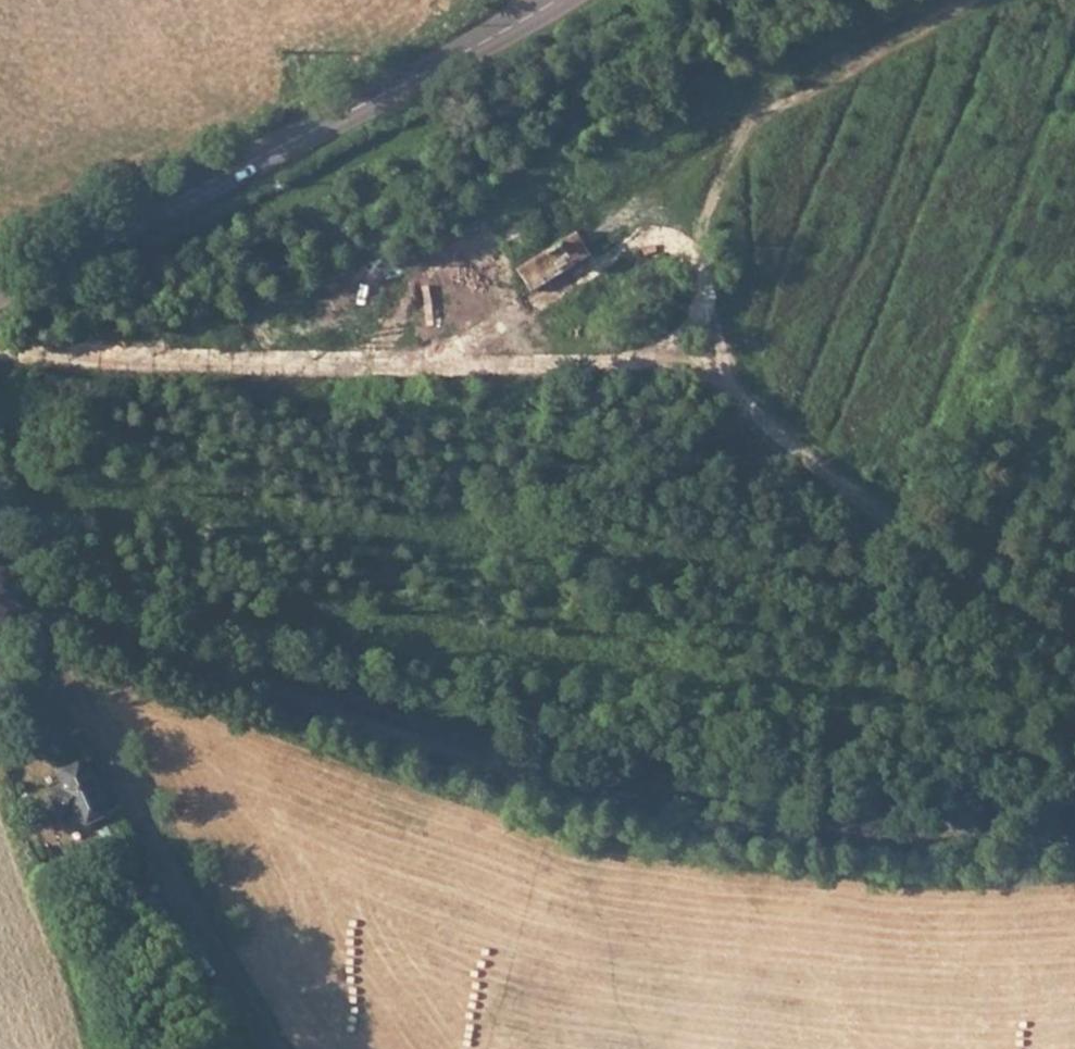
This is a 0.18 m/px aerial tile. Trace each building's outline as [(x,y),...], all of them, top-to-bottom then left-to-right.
[(54,796),(64,826),(71,820),(76,830),(107,818),(89,770),(59,782),(64,793),(54,796)]
